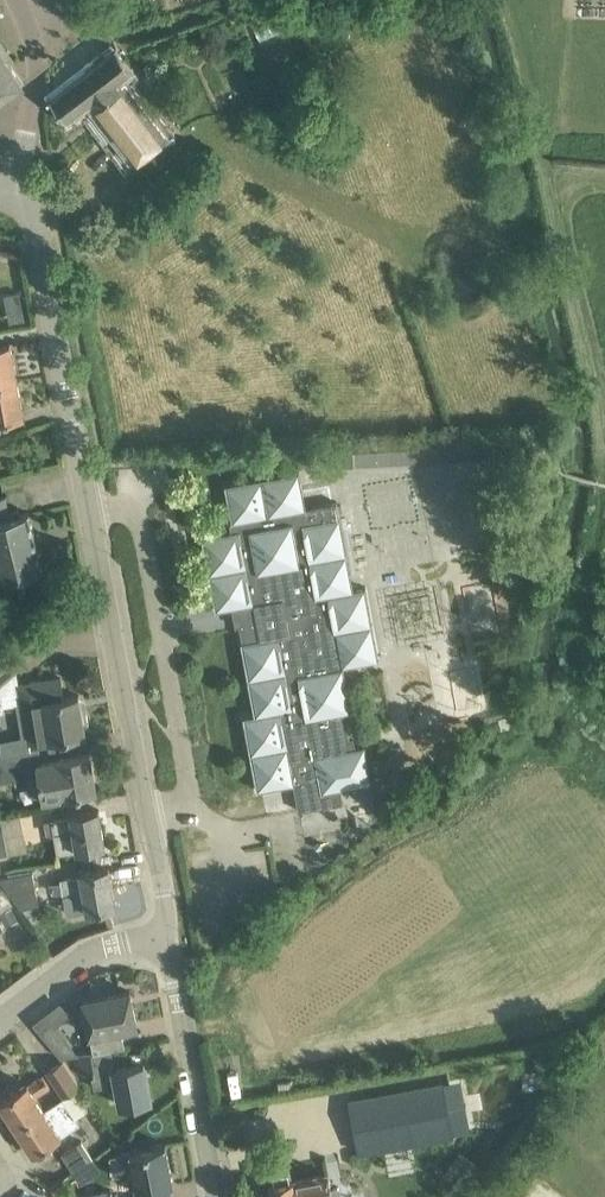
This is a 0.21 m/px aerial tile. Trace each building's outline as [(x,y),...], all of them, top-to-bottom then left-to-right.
[(117,45),(50,96),(68,120),(94,100),(114,127),(107,132),(131,164),(171,134),(126,76),(136,68),(117,45)] [(23,82),(0,48),(0,99),(23,82)] [(6,319),(20,318),(17,290),(4,291),(6,319)] [(18,378),(11,342),(0,344),(0,381),(18,378)] [(0,381),(0,419),(25,415),(18,378),(0,381)] [(331,451),(331,465),(355,464),(354,450),(331,451)] [(237,529),(203,535),(217,609),(237,605),(243,640),(242,640),(256,713),(245,715),(258,789),(294,782),(299,809),(344,801),(341,787),(373,781),(366,743),(352,746),(346,711),(353,710),(344,664),(380,658),(366,585),(355,587),(341,514),(341,515),(338,500),(307,505),(300,469),(226,483),(233,520),(236,520),(237,529)] [(43,565),(30,511),(20,513),(18,506),(10,508),(6,494),(0,495),(0,576),(43,565)] [(472,640),(475,654),(499,650),(496,636),(472,640)] [(61,676),(32,681),(34,693),(22,696),(30,741),(86,731),(80,693),(65,696),(61,676)] [(83,791),(96,789),(90,752),(30,763),(28,754),(0,760),(0,785),(38,776),(43,800),(65,796),(83,793),(83,791)] [(72,814),(52,817),(55,833),(58,852),(78,849),(106,844),(99,808),(72,813),(72,814)] [(13,853),(10,835),(27,832),(23,812),(0,816),(0,855),(13,853)] [(64,890),(65,893),(85,890),(88,908),(116,903),(110,866),(82,871),(82,873),(62,877),(62,880),(64,890)] [(2,877),(23,905),(39,902),(33,871),(2,877)] [(62,880),(51,882),(53,892),(64,890),(62,880)] [(104,996),(84,1000),(87,1015),(90,1032),(94,1050),(107,1048),(112,1047),(125,1045),(122,1027),(138,1024),(131,990),(104,995),(104,996)] [(61,1000),(34,1021),(44,1034),(71,1014),(61,1000)] [(80,1058),(75,1059),(78,1072),(83,1071),(83,1074),(93,1073),(95,1086),(119,1082),(123,1104),(151,1098),(145,1062),(111,1068),(107,1048),(94,1050),(79,1053),(80,1058)] [(62,1058),(46,1068),(63,1094),(79,1084),(62,1058)] [(0,1100),(17,1126),(45,1108),(36,1094),(50,1085),(43,1074),(29,1083),(28,1082),(0,1100)] [(443,1079),(350,1097),(360,1152),(454,1134),(453,1133),(444,1080),(443,1079)] [(45,1108),(17,1126),(34,1152),(62,1134),(62,1133),(80,1121),(77,1116),(88,1108),(75,1088),(45,1108)] [(63,1152),(74,1169),(92,1157),(82,1140),(63,1152)] [(115,1174),(135,1170),(139,1191),(174,1184),(167,1143),(131,1150),(131,1152),(111,1156),(115,1174)] [(275,1182),(272,1183),(274,1196),(343,1196),(341,1184),(331,1186),(329,1174),(295,1180),(295,1179),(291,1179),(290,1169),(273,1172),(275,1182)]
